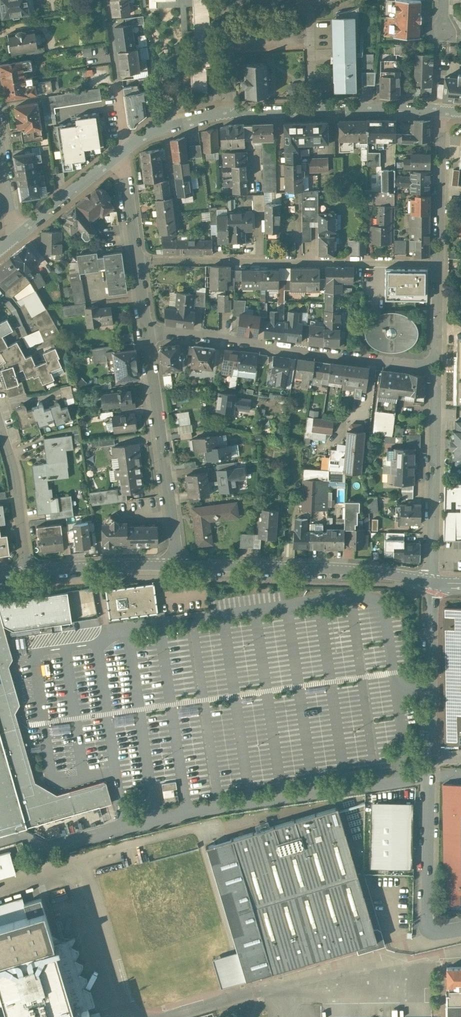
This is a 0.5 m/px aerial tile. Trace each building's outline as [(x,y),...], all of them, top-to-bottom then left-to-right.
[(3,16),(13,15),(14,18),(20,17),(19,14),(28,12),(26,0),(0,0),(3,16)] [(113,16),(130,13),(129,13),(128,3),(134,2),(134,0),(111,0),(113,16)] [(192,0),(156,0),(156,6),(180,6),(183,71),(190,71),(190,66),(189,52),(195,52),(195,47),(189,48),(188,34),(194,33),(194,29),(188,29),(186,6),(192,4),(192,0)] [(190,66),(190,71),(191,71),(192,92),(192,93),(207,92),(207,91),(206,66),(211,65),(210,65),(210,52),(210,47),(209,33),(209,29),(207,4),(208,4),(208,0),(192,0),(192,4),(193,4),(195,29),(194,29),(194,33),(195,33),(195,47),(195,52),(196,52),(196,66),(190,66)] [(417,0),(395,0),(393,36),(418,37),(419,22),(421,22),(421,16),(420,16),(421,0),(417,0)] [(345,10),(337,12),(337,19),(338,48),(333,49),(333,61),(355,61),(355,49),(356,48),(356,50),(357,50),(359,4),(354,7),(350,9),(345,10)] [(143,16),(125,18),(126,25),(131,25),(144,24),(143,16)] [(126,25),(114,27),(118,51),(135,49),(131,25),(126,25)] [(25,32),(23,31),(22,31),(20,32),(19,32),(18,33),(17,33),(12,34),(8,34),(9,40),(10,40),(10,44),(8,45),(9,52),(11,51),(12,53),(25,51),(37,50),(34,31),(25,32)] [(92,47),(83,47),(83,56),(92,55),(92,47)] [(135,49),(118,51),(121,74),(147,70),(146,59),(142,59),(140,48),(135,49)] [(375,62),(375,52),(363,53),(363,63),(375,62)] [(431,54),(415,53),(414,83),(411,83),(411,94),(426,94),(427,86),(431,86),(431,54)] [(31,60),(23,61),(25,78),(30,78),(29,69),(32,69),(31,60)] [(399,60),(379,60),(380,70),(399,70),(399,60)] [(0,64),(0,71),(1,74),(3,82),(25,78),(23,61),(0,64)] [(333,61),(334,81),(334,91),(356,91),(355,61),(333,61)] [(243,85),(245,86),(246,96),(268,95),(266,62),(244,63),(245,78),(242,79),(243,85)] [(399,70),(380,70),(380,96),(399,96),(399,70)] [(442,78),(440,96),(460,98),(460,71),(459,80),(442,78)] [(375,72),(362,72),(363,85),(375,84),(375,72)] [(51,81),(33,83),(32,77),(30,78),(25,78),(28,95),(53,91),(51,81)] [(25,78),(3,82),(4,90),(3,90),(5,99),(28,95),(25,78)] [(139,85),(123,87),(128,123),(131,126),(135,125),(137,121),(146,114),(144,104),(147,104),(146,91),(140,91),(139,85)] [(100,88),(41,97),(44,115),(55,114),(54,108),(102,100),(100,88)] [(37,103),(15,106),(17,116),(16,116),(17,127),(22,126),(26,126),(27,130),(41,128),(37,103)] [(78,122),(57,125),(63,171),(75,169),(74,162),(85,161),(84,155),(94,154),(93,147),(104,146),(99,113),(77,116),(78,122)] [(366,120),(339,121),(339,140),(340,140),(342,139),(351,139),(366,139),(366,120)] [(391,120),(366,120),(366,139),(366,141),(391,141),(397,141),(397,120),(391,120)] [(430,120),(413,120),(413,132),(413,138),(430,139),(430,120)] [(327,121),(284,122),(285,150),(297,149),(297,144),(313,143),(313,142),(327,142),(327,121)] [(273,123),(252,124),(253,140),(263,139),(273,138),(273,123)] [(244,124),(230,125),(231,152),(245,151),(244,124)] [(230,125),(220,127),(222,152),(224,152),(231,152),(230,125)] [(41,128),(27,130),(26,126),(22,126),(22,130),(21,131),(23,143),(43,140),(41,128)] [(217,127),(203,130),(204,152),(214,151),(218,151),(217,127)] [(411,134),(402,134),(402,143),(413,143),(413,138),(413,132),(411,132),(411,134)] [(184,136),(170,139),(173,161),(188,159),(184,136)] [(273,138),(263,139),(264,192),(276,191),(274,138),(273,138)] [(351,139),(342,139),(343,150),(351,150),(351,139)] [(201,144),(189,146),(190,158),(202,157),(201,144)] [(49,145),(39,147),(40,154),(41,154),(41,156),(50,154),(49,145)] [(159,149),(141,151),(145,181),(162,179),(160,158),(159,150),(159,149)] [(285,150),(285,163),(301,163),(301,162),(301,149),(297,149),(285,150)] [(245,151),(231,152),(232,165),(245,164),(245,151)] [(33,152),(14,155),(16,170),(35,167),(34,162),(33,153),(33,152)] [(231,152),(224,152),(225,166),(232,165),(231,152)] [(380,152),(367,152),(367,166),(380,166),(380,152)] [(40,154),(36,155),(36,153),(33,153),(34,162),(42,161),(41,156),(41,154),(40,154)] [(430,154),(411,154),(411,159),(404,159),(403,167),(430,168),(430,154)] [(328,158),(309,158),(309,171),(328,171),(328,158)] [(188,159),(173,161),(176,178),(190,176),(188,159)] [(301,163),(285,163),(285,177),(301,176),(304,176),(304,170),(307,170),(307,167),(306,167),(306,162),(301,162),(301,163)] [(245,164),(232,165),(232,175),(233,179),(246,178),(245,164)] [(225,166),(222,166),(222,175),(232,175),(232,165),(225,166)] [(35,167),(16,170),(19,185),(38,182),(35,167)] [(453,169),(452,185),(458,186),(460,170),(453,169)] [(394,170),(381,170),(381,191),(394,192),(394,175),(394,170)] [(430,172),(410,171),(410,177),(410,182),(429,182),(430,172)] [(190,176),(176,178),(178,196),(182,196),(192,194),(190,176)] [(301,176),(285,177),(286,192),(296,191),(302,191),(301,176)] [(246,178),(233,179),(233,193),(246,192),(246,178)] [(168,181),(154,182),(156,200),(170,198),(168,181)] [(38,182),(19,185),(21,199),(40,196),(39,194),(38,187),(38,182)] [(429,182),(410,182),(410,187),(410,192),(429,193),(429,182)] [(96,192),(94,190),(90,193),(90,194),(87,197),(86,196),(76,204),(87,219),(91,224),(113,206),(109,202),(110,196),(105,189),(99,189),(96,192)] [(381,191),(368,190),(364,190),(364,206),(377,206),(377,205),(391,206),(394,206),(394,192),(381,191)] [(307,191),(302,191),(302,203),(302,221),(310,221),(318,221),(318,214),(318,191),(307,191)] [(264,194),(252,195),(253,211),(265,211),(264,194)] [(429,196),(416,195),(416,199),(411,199),(411,213),(429,213),(429,196)] [(156,200),(158,217),(173,215),(170,198),(156,200)] [(76,204),(63,215),(67,220),(63,223),(72,232),(81,224),(87,219),(76,204)] [(279,204),(265,204),(265,233),(279,233),(279,204)] [(391,206),(377,205),(377,206),(377,227),(370,227),(370,242),(377,243),(378,245),(382,245),(383,243),(390,243),(391,206)] [(217,207),(209,207),(211,225),(217,224),(216,215),(217,215),(217,207)] [(251,211),(227,212),(227,214),(229,242),(244,242),(243,229),(251,228),(251,211)] [(329,211),(328,214),(326,214),(326,213),(324,213),(324,214),(318,214),(318,221),(318,238),(319,238),(319,237),(333,237),(333,232),(336,232),(336,214),(334,214),(333,211),(329,211)] [(429,213),(411,213),(410,247),(413,247),(413,256),(428,257),(429,213)] [(217,215),(216,215),(217,224),(218,243),(229,242),(227,214),(217,215)] [(173,215),(158,217),(160,234),(175,233),(174,223),(173,215)] [(91,224),(87,219),(81,224),(83,227),(82,231),(87,237),(96,230),(91,224)] [(203,230),(202,230),(202,240),(212,240),(211,229),(203,230)] [(63,232),(42,231),(41,253),(55,253),(62,253),(63,232)] [(333,237),(319,237),(319,238),(319,255),(335,255),(334,237),(333,237)] [(176,240),(162,240),(164,254),(176,254),(176,240)] [(188,240),(176,240),(176,254),(188,254),(188,240)] [(200,240),(188,240),(188,254),(200,254),(200,240)] [(202,240),(200,240),(200,254),(213,254),(212,240),(202,240)] [(365,255),(365,241),(354,241),(354,253),(365,253),(365,255)] [(406,241),(394,241),(393,253),(405,254),(406,241)] [(40,261),(26,245),(10,257),(23,273),(24,274),(29,269),(40,261)] [(122,251),(103,254),(103,256),(104,264),(107,285),(109,285),(110,293),(109,293),(109,294),(127,291),(122,251)] [(96,252),(77,255),(78,261),(79,272),(80,272),(80,270),(88,269),(88,271),(99,270),(98,265),(104,264),(103,256),(97,257),(96,252)] [(0,265),(0,281),(6,288),(17,279),(23,273),(10,257),(0,265)] [(78,261),(68,262),(71,280),(80,279),(79,272),(78,261)] [(229,266),(211,266),(211,288),(225,288),(225,279),(229,279),(229,270),(229,266)] [(353,266),(327,266),(326,282),(341,282),(353,282),(353,266)] [(305,268),(291,268),(290,278),(290,288),(291,288),(305,288),(305,268)] [(320,268),(305,268),(305,288),(319,288),(320,268)] [(45,283),(39,272),(34,275),(29,269),(24,274),(29,280),(35,290),(45,283)] [(427,269),(386,269),(385,299),(427,300),(427,269)] [(260,270),(241,270),(241,281),(241,287),(260,287),(260,270)] [(279,270),(260,270),(260,287),(278,287),(279,287),(279,278),(279,270)] [(24,274),(23,273),(17,279),(21,285),(16,288),(25,303),(33,316),(45,307),(29,280),(24,274)] [(80,279),(71,280),(74,304),(85,302),(82,278),(80,279)] [(17,279),(6,288),(21,306),(25,303),(16,288),(21,285),(17,279)] [(341,282),(326,282),(326,293),(341,294),(341,282)] [(194,291),(194,294),(191,294),(189,311),(194,311),(195,306),(205,307),(205,305),(205,293),(194,291)] [(191,294),(178,292),(176,309),(189,311),(191,294)] [(341,294),(326,293),(325,310),(340,310),(341,294)] [(225,296),(225,300),(219,300),(219,311),(230,311),(230,300),(228,300),(228,296),(225,296)] [(246,300),(234,299),(233,315),(240,316),(241,313),(244,314),(246,300)] [(74,304),(62,306),(63,317),(86,313),(86,307),(85,302),(74,304)] [(111,306),(98,308),(98,306),(86,307),(86,313),(88,327),(113,323),(111,306)] [(60,334),(45,307),(33,316),(40,330),(44,341),(47,340),(60,334)] [(176,309),(165,308),(166,324),(192,327),(194,311),(189,311),(176,309)] [(340,310),(325,310),(325,327),(340,328),(340,310)] [(279,311),(270,311),(270,321),(284,322),(284,320),(284,311),(279,311)] [(299,313),(289,312),(287,321),(298,323),(299,313)] [(244,314),(241,313),(240,316),(238,333),(256,335),(259,317),(259,316),(244,314)] [(390,316),(384,317),(380,318),(376,320),(373,322),(371,325),(369,329),(369,333),(370,337),(372,340),(375,343),(379,345),(383,347),(387,347),(396,348),(400,347),(404,345),(407,343),(410,341),(413,338),(414,334),(414,330),(412,326),(410,323),(407,320),(403,318),(400,317),(396,316),(390,316)] [(1,350),(6,360),(23,351),(17,341),(8,346),(2,335),(13,329),(7,318),(0,322),(0,350),(1,350)] [(287,321),(284,320),(284,322),(283,339),(301,341),(302,323),(298,323),(287,321)] [(270,321),(264,321),(264,336),(283,339),(284,322),(270,321)] [(324,327),(310,325),(309,342),(323,344),(324,327)] [(339,346),(340,328),(325,327),(324,327),(323,344),(339,346)] [(40,330),(34,332),(38,343),(44,341),(40,330)] [(34,332),(23,337),(27,348),(38,343),(34,332)] [(133,333),(120,335),(121,342),(134,341),(133,333)] [(62,340),(60,334),(47,340),(50,345),(62,340)] [(457,334),(457,356),(454,356),(453,405),(460,405),(460,334),(457,334)] [(133,343),(119,345),(120,352),(114,353),(113,353),(114,359),(117,380),(139,378),(135,350),(134,350),(133,343)] [(178,344),(162,346),(159,350),(162,371),(181,368),(180,359),(182,358),(183,357),(183,355),(183,352),(180,353),(178,344)] [(215,348),(194,345),(191,366),(212,368),(215,348)] [(113,346),(92,349),(94,362),(114,359),(113,353),(114,353),(113,346)] [(47,360),(36,365),(32,354),(20,359),(20,361),(23,369),(27,377),(33,374),(34,376),(39,374),(43,383),(54,378),(50,370),(61,365),(58,357),(59,356),(55,347),(43,352),(47,360)] [(240,352),(224,349),(223,366),(233,367),(238,367),(240,352)] [(257,354),(240,351),(240,352),(238,367),(255,370),(255,369),(257,354)] [(289,358),(273,356),(271,372),(276,372),(287,374),(289,358)] [(296,359),(289,358),(287,374),(285,387),(291,388),(296,359)] [(315,361),(297,359),(295,380),(302,381),(301,385),(308,386),(310,377),(313,377),(315,361)] [(20,361),(12,365),(14,369),(15,372),(23,369),(20,361)] [(331,363),(315,361),(313,377),(316,378),(328,379),(331,363)] [(346,365),(331,363),(328,379),(328,383),(328,384),(341,386),(342,381),(344,381),(346,365)] [(12,365),(1,368),(3,373),(14,369),(12,365)] [(368,368),(346,365),(344,381),(343,387),(366,390),(368,368)] [(233,367),(223,366),(222,373),(232,375),(233,367)] [(255,370),(238,367),(237,375),(255,378),(256,369),(255,369),(255,370)] [(14,369),(3,373),(7,385),(7,386),(19,382),(19,381),(15,372),(14,369)] [(409,374),(382,370),(380,382),(378,394),(379,394),(376,412),(374,432),(375,432),(393,433),(397,399),(411,400),(412,394),(406,393),(409,374)] [(287,374),(276,372),(274,385),(285,387),(287,374)] [(425,376),(409,374),(406,393),(412,394),(424,396),(425,376)] [(19,382),(7,386),(7,385),(6,386),(9,397),(25,392),(22,381),(19,381),(19,382)] [(375,381),(370,434),(375,434),(375,432),(374,432),(376,412),(379,394),(378,394),(380,382),(375,381)] [(71,385),(60,387),(62,399),(73,397),(71,385)] [(131,392),(103,395),(104,407),(121,405),(120,404),(132,402),(131,392)] [(235,394),(219,393),(217,409),(233,411),(234,398),(235,394)] [(424,396),(412,394),(411,400),(414,401),(414,402),(424,403),(424,396)] [(250,400),(234,398),(233,408),(248,410),(250,400)] [(42,404),(42,403),(40,402),(39,403),(38,404),(38,405),(38,406),(32,407),(33,409),(27,410),(25,405),(25,404),(24,404),(23,404),(22,404),(22,405),(21,405),(21,406),(21,407),(16,408),(22,428),(32,424),(31,422),(36,420),(38,427),(48,423),(48,421),(53,419),(56,425),(66,422),(65,420),(71,418),(67,406),(61,408),(60,402),(59,402),(58,401),(56,402),(56,403),(55,404),(56,404),(49,406),(50,408),(44,409),(42,404)] [(132,402),(120,404),(121,405),(121,410),(136,408),(135,402),(132,402)] [(115,416),(113,416),(113,417),(107,418),(106,420),(107,423),(114,422),(115,432),(136,429),(134,414),(115,416)] [(333,421),(314,418),(312,432),(331,435),(333,421)] [(349,430),(347,430),(345,447),(340,447),(337,449),(331,449),(329,470),(328,470),(328,480),(328,482),(345,482),(346,471),(361,472),(365,431),(363,431),(363,427),(361,424),(351,424),(349,426),(349,430)] [(71,435),(44,438),(47,463),(33,465),(36,490),(35,490),(38,513),(45,512),(64,510),(73,509),(71,495),(52,497),(51,488),(47,488),(46,478),(53,477),(52,473),(68,471),(67,466),(68,466),(66,449),(73,448),(71,435)] [(215,435),(194,438),(195,449),(204,448),(217,447),(215,435)] [(114,438),(100,440),(101,446),(101,447),(115,445),(114,438)] [(229,444),(230,455),(238,454),(238,443),(229,444)] [(138,444),(114,447),(115,456),(122,455),(123,468),(140,466),(138,444)] [(217,447),(204,448),(205,460),(230,457),(228,445),(217,447)] [(415,449),(395,448),(395,451),(389,450),(388,458),(391,458),(391,465),(414,466),(415,449)] [(414,466),(391,465),(390,471),(388,471),(388,480),(394,480),(394,483),(402,483),(414,483),(414,466)] [(123,468),(116,469),(117,479),(121,479),(122,494),(126,493),(143,491),(140,466),(123,468)] [(243,467),(235,468),(236,478),(245,476),(243,467)] [(229,469),(217,470),(220,492),(238,490),(236,478),(235,468),(229,469)] [(205,473),(186,475),(189,496),(198,495),(198,496),(208,495),(205,473)] [(328,480),(303,479),(302,510),(327,511),(328,482),(328,480)] [(414,483),(402,483),(402,498),(413,498),(414,483)] [(458,483),(445,483),(444,483),(444,484),(445,484),(444,540),(460,539),(460,483),(458,483)] [(107,490),(89,492),(91,505),(127,500),(126,493),(122,494),(108,496),(107,490)] [(377,497),(368,496),(369,512),(377,511),(377,497)] [(236,502),(193,508),(195,528),(195,529),(197,546),(211,544),(209,527),(207,527),(206,520),(213,517),(216,519),(218,516),(237,514),(236,502)] [(421,505),(401,504),(400,523),(421,523),(421,505)] [(353,505),(345,505),(344,518),(353,518),(353,505)] [(73,509),(64,510),(65,517),(73,516),(73,509)] [(276,510),(263,509),(262,521),(259,521),(258,537),(274,539),(276,510)] [(64,510),(45,512),(46,519),(65,517),(64,510)] [(118,523),(110,515),(103,523),(103,543),(127,542),(127,545),(127,526),(127,523),(118,523)] [(307,520),(296,519),(295,532),(307,532),(307,520)] [(88,522),(73,524),(74,529),(76,549),(77,549),(91,547),(88,522)] [(61,524),(37,527),(38,537),(40,536),(42,550),(63,548),(64,548),(62,531),(61,524)] [(127,526),(127,545),(157,545),(157,526),(127,526)] [(74,529),(68,530),(71,553),(77,553),(77,549),(76,549),(74,529)] [(363,530),(349,529),(349,548),(366,548),(366,541),(363,541),(363,530)] [(68,530),(62,531),(64,548),(63,548),(64,554),(71,553),(68,530)] [(344,530),(327,530),(327,532),(326,547),(344,548),(344,530)] [(307,532),(295,532),(294,546),(310,547),(310,532),(307,532)] [(315,532),(310,532),(310,547),(326,547),(327,532),(322,532),(315,532)] [(254,535),(240,534),(240,547),(253,548),(254,535)] [(404,543),(394,543),(394,556),(404,556),(404,543)] [(420,543),(404,543),(404,556),(404,560),(420,560),(420,543)] [(134,586),(125,587),(125,586),(124,586),(124,587),(116,588),(115,588),(115,589),(107,590),(107,589),(106,589),(105,589),(105,590),(105,591),(106,591),(107,599),(106,599),(106,600),(107,600),(108,609),(107,609),(107,610),(107,609),(107,610),(113,609),(114,618),(119,618),(119,619),(120,619),(120,618),(128,617),(129,617),(129,616),(137,615),(138,616),(139,616),(139,615),(147,614),(147,615),(148,615),(148,614),(156,613),(157,613),(157,614),(157,613),(158,613),(158,612),(157,612),(156,603),(157,603),(157,602),(156,602),(155,594),(156,594),(156,593),(155,593),(151,593),(150,587),(148,587),(147,584),(144,585),(144,584),(143,584),(143,585),(135,586),(135,585),(134,585),(134,586)] [(0,602),(0,624),(2,625),(2,626),(4,625),(13,630),(51,625),(52,632),(62,630),(61,623),(72,622),(67,592),(0,602)] [(460,608),(453,608),(452,608),(445,609),(445,608),(443,608),(443,609),(444,609),(444,619),(443,619),(443,620),(444,620),(444,630),(443,630),(443,631),(444,631),(444,641),(444,642),(445,652),(444,652),(444,653),(445,653),(445,663),(444,664),(445,664),(445,674),(444,674),(444,675),(445,675),(445,685),(444,685),(444,686),(445,686),(445,696),(444,696),(444,697),(445,697),(445,706),(444,706),(445,707),(445,715),(445,717),(446,726),(445,726),(445,727),(446,727),(446,742),(445,742),(445,743),(447,743),(458,743),(459,743),(460,743),(460,608)] [(99,806),(104,804),(106,802),(103,794),(101,793),(93,795),(90,794),(84,796),(81,794),(73,797),(70,802),(62,804),(59,803),(48,806),(40,801),(39,795),(34,793),(31,794),(26,795),(25,790),(27,787),(26,784),(23,782),(23,779),(23,778),(22,773),(20,772),(19,768),(20,766),(19,763),(17,762),(15,757),(17,754),(15,748),(16,746),(14,739),(12,737),(11,733),(8,732),(7,726),(8,724),(6,716),(3,715),(5,712),(3,706),(0,705),(0,703),(0,835),(99,806)] [(176,782),(162,784),(163,791),(177,789),(176,782)] [(443,784),(445,904),(456,904),(456,892),(460,892),(460,784),(443,784)] [(177,789),(163,791),(164,797),(178,795),(177,789)] [(178,795),(164,797),(165,804),(179,802),(178,795)] [(413,805),(370,804),(368,867),(411,868),(413,805)] [(337,807),(232,838),(232,839),(231,839),(271,973),(272,972),(272,973),(363,946),(366,948),(374,945),(375,942),(377,942),(377,941),(337,807)] [(271,973),(231,839),(207,846),(206,846),(206,847),(206,848),(211,860),(237,951),(245,979),(246,980),(246,981),(247,980),(271,973)] [(22,842),(16,844),(19,855),(25,853),(22,842)] [(0,854),(0,877),(16,872),(10,851),(0,854)] [(0,904),(0,924),(44,911),(40,898),(24,903),(22,897),(0,904)] [(54,944),(44,911),(0,924),(0,960),(54,944)] [(82,964),(75,960),(79,952),(78,950),(71,946),(75,939),(74,937),(67,940),(87,1007),(95,1005),(91,991),(83,987),(87,980),(86,977),(79,973),(83,966),(82,964)] [(67,940),(54,944),(75,1011),(87,1007),(67,940)] [(0,960),(0,989),(0,997),(2,996),(8,1016),(90,1016),(87,1007),(75,1011),(54,944),(0,960)] [(237,951),(212,959),(221,988),(246,980),(245,979),(237,951)] [(447,967),(447,984),(458,984),(458,990),(459,991),(459,993),(459,1002),(446,1002),(447,1016),(460,1016),(460,967),(447,967)] [(455,986),(453,985),(451,986),(450,986),(449,987),(447,988),(447,990),(447,991),(447,992),(447,993),(447,994),(448,995),(449,996),(449,997),(450,997),(451,997),(452,998),(454,997),(455,997),(456,996),(457,995),(458,995),(458,994),(459,993),(458,993),(458,990),(458,989),(458,988),(457,987),(456,987),(455,986)]
